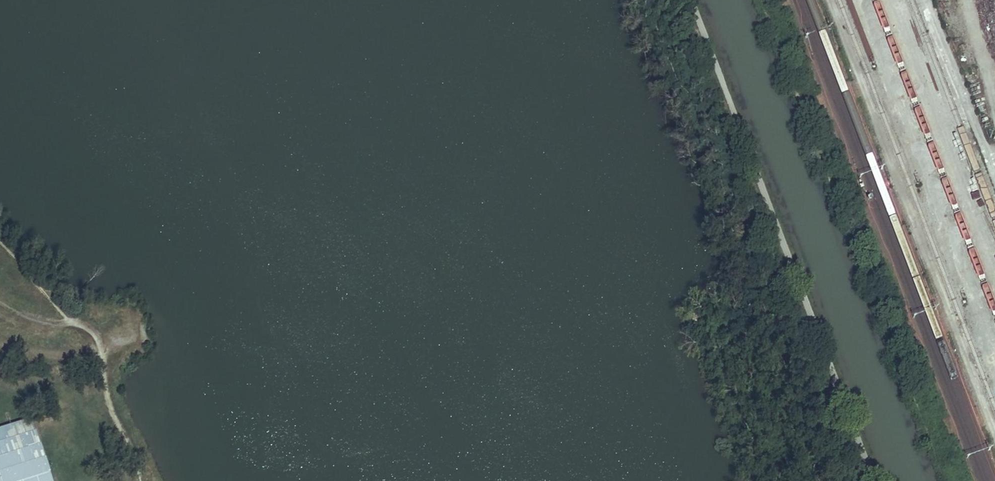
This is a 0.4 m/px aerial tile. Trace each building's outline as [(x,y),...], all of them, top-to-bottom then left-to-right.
[(30,422),(5,430),(0,432),(0,480),(49,480),(30,422)]
